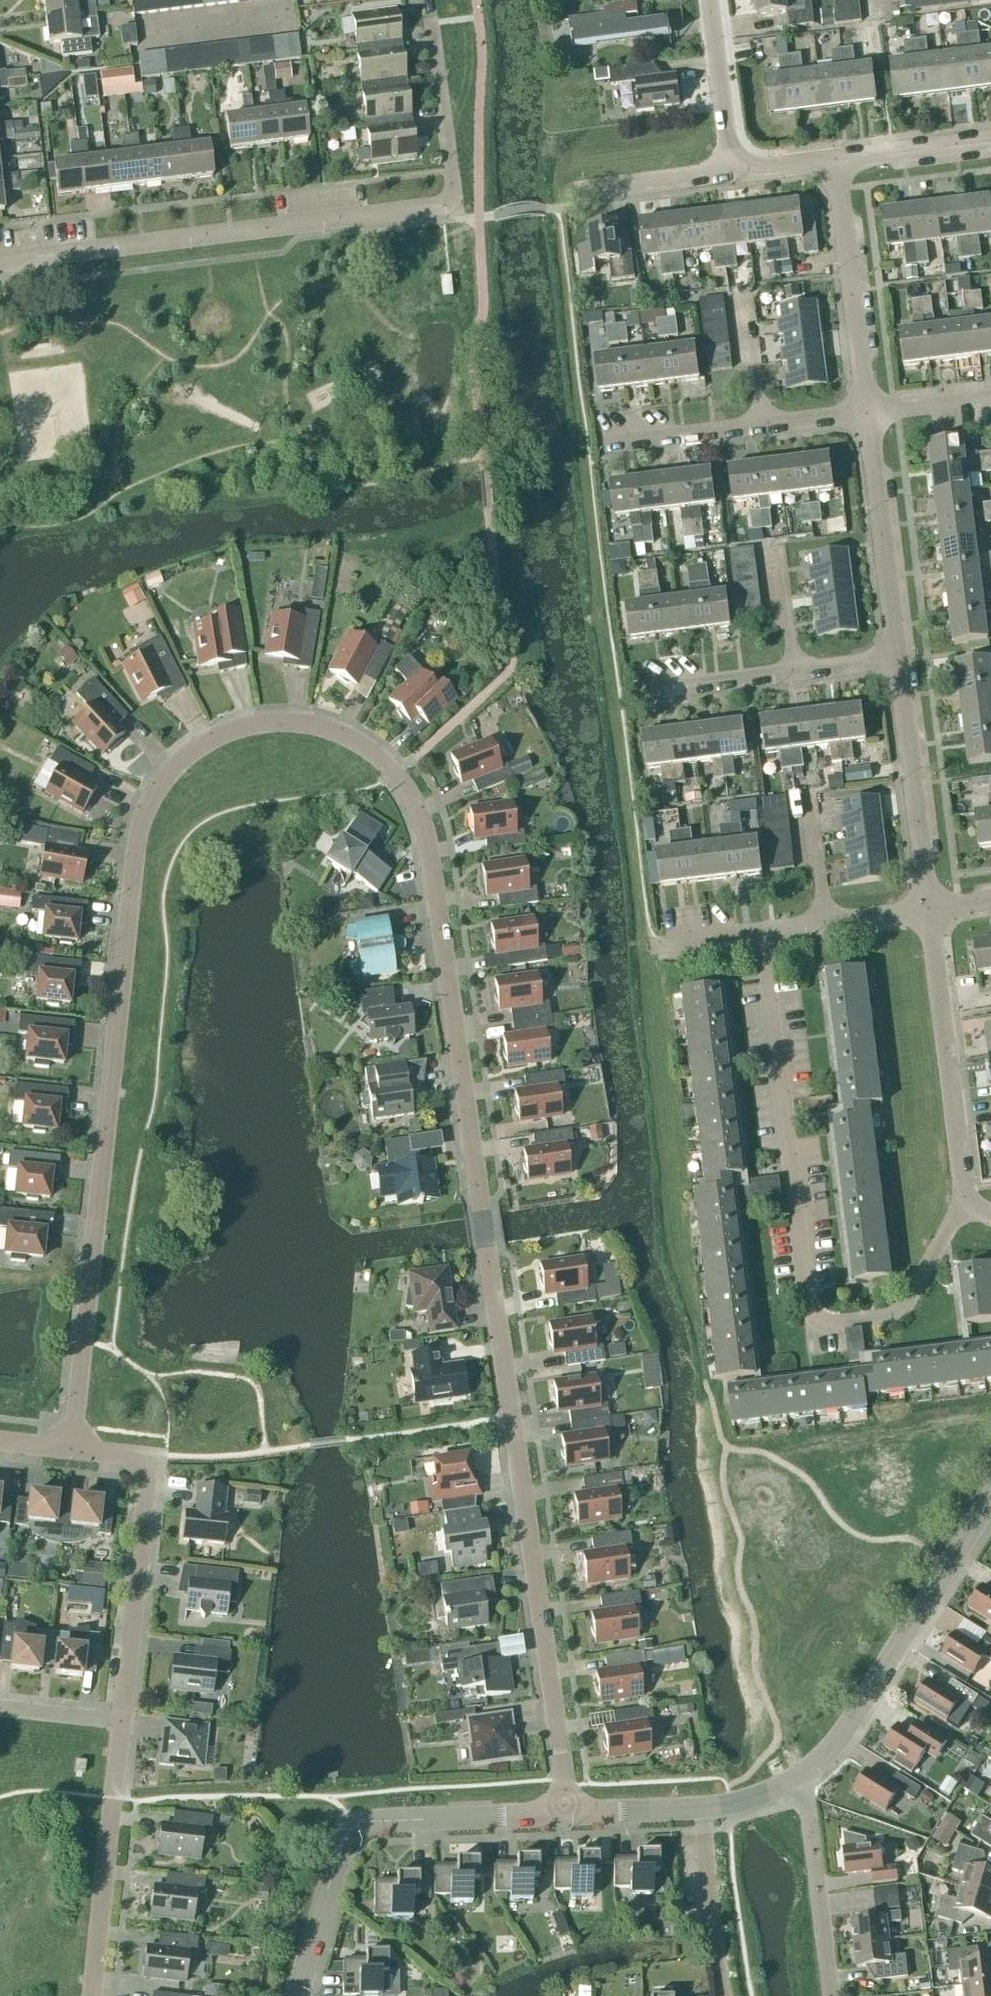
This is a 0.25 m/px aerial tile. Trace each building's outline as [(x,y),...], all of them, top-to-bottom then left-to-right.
[(95,13),(94,5),(76,7),(76,0),(43,0),(45,19),(95,13)] [(145,14),(143,0),(131,0),(133,16),(145,14)] [(157,13),(155,0),(143,0),(145,14),(157,13)] [(169,12),(167,0),(155,0),(157,13),(169,12)] [(181,10),(180,0),(167,0),(169,12),(181,10)] [(192,9),(191,0),(180,0),(181,10),(192,9)] [(204,7),(203,0),(191,0),(192,9),(204,7)] [(757,16),(786,13),(788,29),(814,26),(811,0),(800,0),(786,2),(786,0),(755,0),(757,16)] [(835,14),(859,11),(858,0),(834,3),(835,14)] [(912,0),(899,0),(900,10),(913,8),(912,0)] [(940,8),(939,0),(917,0),(913,0),(915,11),(940,8)] [(638,19),(637,5),(599,10),(599,11),(604,11),(605,18),(566,23),(566,24),(569,24),(573,50),(672,37),(670,22),(627,27),(626,16),(637,15),(638,19)] [(891,14),(899,13),(898,6),(890,7),(891,14)] [(357,52),(400,47),(395,8),(352,13),(357,52)] [(859,11),(835,14),(836,25),(860,22),(859,11)] [(834,26),(833,12),(821,14),(822,28),(834,26)] [(95,13),(45,19),(48,45),(60,43),(62,58),(92,54),(90,40),(99,39),(96,21),(95,13)] [(122,44),(136,44),(136,22),(124,22),(124,15),(122,15),(122,44)] [(957,35),(966,34),(964,24),(955,25),(957,35)] [(968,34),(979,33),(978,24),(967,25),(968,34)] [(975,92),(990,90),(990,51),(981,52),(979,33),(967,34),(975,92)] [(975,92),(967,34),(957,36),(956,36),(959,55),(944,57),(949,95),(975,92)] [(284,37),(287,61),(299,60),(296,36),(284,37)] [(272,63),(287,61),(284,37),(269,39),(272,63)] [(786,38),(776,39),(778,58),(788,57),(786,38)] [(261,64),(272,63),(269,39),(258,40),(261,64)] [(949,95),(944,57),(929,58),(927,39),(915,41),(923,98),(949,95)] [(250,66),(261,64),(258,40),(247,42),(250,66)] [(896,102),(923,98),(915,41),(904,42),(906,61),(891,63),(896,102)] [(238,67),(250,66),(247,42),(235,43),(238,67)] [(228,68),(238,67),(235,43),(225,44),(228,68)] [(213,70),(228,68),(225,44),(211,46),(213,70)] [(201,72),(213,70),(211,46),(198,48),(201,72)] [(345,93),(405,85),(400,47),(357,52),(361,85),(345,87),(345,93)] [(189,73),(201,72),(198,48),(186,49),(189,73)] [(177,75),(189,73),(186,49),(174,51),(177,75)] [(842,50),(849,108),(876,104),(871,66),(856,68),(853,49),(842,50)] [(849,108),(842,50),(831,52),(833,71),(818,72),(823,111),(849,108)] [(165,76),(177,75),(174,51),(162,52),(165,76)] [(153,78),(165,76),(162,52),(150,54),(153,78)] [(140,79),(153,78),(150,54),(137,55),(140,79)] [(823,111),(818,72),(803,74),(801,55),(790,57),(797,114),(823,111)] [(797,114),(790,57),(788,57),(778,58),(780,77),(765,79),(770,118),(797,114)] [(87,62),(75,63),(76,72),(88,70),(87,62)] [(274,81),(281,80),(291,79),(289,64),(272,66),(274,81)] [(610,81),(611,87),(637,83),(639,94),(635,95),(637,113),(655,111),(654,109),(680,105),(676,77),(657,79),(655,65),(609,71),(610,81)] [(120,71),(122,88),(133,87),(131,69),(120,71)] [(609,69),(597,71),(598,82),(610,81),(609,71),(609,69)] [(272,70),(262,71),(264,81),(273,80),(272,70)] [(24,71),(5,74),(6,81),(25,79),(24,71)] [(102,91),(122,88),(120,71),(100,73),(102,91)] [(41,99),(69,76),(69,74),(38,78),(41,99)] [(94,76),(82,78),(83,86),(95,84),(94,76)] [(154,81),(143,83),(145,96),(155,95),(154,81)] [(367,128),(410,122),(405,85),(345,93),(346,97),(363,95),(367,128)] [(276,94),(282,144),(306,141),(303,120),(310,119),(309,110),(302,111),(302,109),(290,111),(289,102),(284,103),(283,93),(276,94)] [(257,147),(282,144),(276,94),(267,95),(269,104),(262,105),(264,114),(253,115),(257,147)] [(257,147),(253,115),(252,115),(249,97),(242,98),(244,116),(226,119),(230,151),(257,147)] [(50,105),(40,106),(41,118),(51,117),(50,105)] [(410,122),(367,128),(372,166),(415,160),(410,122)] [(12,132),(11,125),(0,126),(0,134),(12,132)] [(109,190),(105,159),(88,161),(85,142),(87,141),(85,128),(76,130),(77,143),(84,193),(109,190)] [(180,130),(186,181),(212,177),(208,146),(190,148),(188,129),(180,130)] [(354,129),(339,131),(341,144),(355,142),(354,129)] [(160,184),(186,181),(180,130),(172,131),(175,150),(156,152),(160,184)] [(12,133),(12,132),(0,134),(0,142),(13,141),(12,133)] [(41,142),(39,132),(13,135),(14,145),(41,142)] [(160,184),(156,152),(140,154),(137,135),(128,136),(135,187),(160,184)] [(109,190),(135,187),(128,136),(121,137),(123,157),(105,159),(109,190)] [(57,197),(84,193),(77,143),(70,143),(73,163),(53,165),(55,181),(57,197)] [(53,165),(47,166),(49,181),(55,181),(53,165)] [(36,173),(16,176),(17,184),(37,182),(36,174),(36,173)] [(17,184),(16,176),(0,177),(0,186),(17,184)] [(0,186),(0,212),(3,212),(0,193),(18,191),(17,184),(0,186)] [(969,259),(980,258),(978,239),(990,237),(990,222),(990,217),(988,199),(961,202),(969,259)] [(771,206),(778,263),(790,262),(788,243),(803,241),(805,255),(819,254),(815,224),(801,225),(798,202),(771,206)] [(957,261),(969,259),(961,202),(935,205),(940,244),(955,242),(957,261)] [(925,246),(940,244),(935,205),(909,209),(916,266),(928,265),(925,246)] [(778,263),(771,206),(745,209),(750,248),(765,246),(767,265),(768,264),(778,263)] [(719,212),(726,270),(737,268),(735,249),(750,248),(745,209),(719,212)] [(905,267),(916,266),(909,209),(882,212),(887,250),(903,248),(905,267)] [(719,212),(693,215),(698,254),(712,252),(715,271),(726,270),(719,212)] [(667,219),(674,276),(685,275),(683,256),(698,254),(693,215),(667,219)] [(667,219),(640,222),(645,261),(660,259),(662,278),(674,276),(667,219)] [(620,254),(616,225),(589,228),(592,247),(579,249),(582,274),(596,272),(595,264),(610,262),(612,281),(635,278),(632,253),(620,254)] [(778,263),(768,264),(770,278),(780,277),(778,263)] [(791,263),(781,264),(782,276),(793,275),(791,263)] [(907,280),(918,279),(916,266),(905,267),(907,280)] [(450,279),(440,280),(442,299),(452,298),(450,279)] [(797,288),(784,289),(785,298),(798,296),(797,288)] [(780,289),(772,290),(773,302),(782,301),(780,289)] [(639,290),(630,291),(632,307),(641,306),(639,290)] [(971,294),(973,312),(983,311),(980,292),(971,294)] [(961,295),(963,313),(973,312),(971,294),(961,295)] [(722,297),(699,300),(700,312),(724,309),(722,297)] [(923,318),(933,317),(931,299),(930,299),(921,300),(923,318)] [(923,318),(921,300),(911,301),(914,319),(923,318)] [(779,337),(784,337),(784,336),(820,331),(816,303),(781,308),(783,323),(778,324),(779,337)] [(724,309),(700,312),(702,324),(725,321),(724,309)] [(602,314),(582,316),(584,328),(604,325),(602,314)] [(933,317),(923,318),(925,330),(929,364),(954,361),(950,327),(934,329),(933,317)] [(666,320),(668,338),(678,337),(676,319),(666,320)] [(656,321),(659,339),(668,338),(666,320),(656,321)] [(725,321),(702,324),(703,336),(727,333),(725,321)] [(979,358),(990,356),(990,322),(974,324),(979,358)] [(954,361),(979,358),(974,324),(950,327),(954,361)] [(616,326),(618,344),(628,343),(626,325),(616,326)] [(607,327),(609,345),(618,344),(616,326),(607,327)] [(904,367),(929,364),(925,330),(899,333),(904,367)] [(784,336),(784,337),(786,350),(781,351),(783,365),(788,364),(788,363),(823,358),(820,331),(784,336)] [(703,336),(705,348),(728,345),(727,333),(703,336)] [(706,360),(730,357),(728,345),(705,348),(706,360)] [(670,350),(674,384),(700,380),(695,346),(670,350)] [(645,353),(649,387),(674,384),(670,350),(645,353)] [(649,387),(645,353),(620,356),(624,390),(644,387),(649,387)] [(594,359),(599,393),(624,390),(620,356),(594,359)] [(708,372),(731,369),(730,357),(706,360),(708,372)] [(785,377),(787,391),(827,386),(823,358),(788,363),(788,364),(789,377),(785,377)] [(932,470),(966,466),(963,440),(929,445),(932,470)] [(977,464),(990,463),(990,453),(976,455),(977,464)] [(830,457),(804,460),(808,494),(834,491),(830,457)] [(808,494),(804,460),(779,463),(784,497),(808,494)] [(760,512),(770,511),(768,499),(784,497),(779,463),(754,466),(759,500),(760,512)] [(977,464),(978,474),(990,472),(990,463),(977,464)] [(935,495),(969,491),(967,475),(978,474),(977,464),(966,466),(932,470),(935,495)] [(759,500),(754,466),(729,469),(733,503),(759,500)] [(701,519),(700,508),(716,506),(711,471),(686,475),(692,520),(701,519)] [(665,512),(681,510),(682,522),(692,520),(686,475),(661,478),(665,512)] [(642,527),(650,526),(651,526),(650,514),(665,512),(661,478),(636,481),(642,527)] [(615,518),(631,516),(632,528),(642,527),(636,481),(611,484),(615,518)] [(938,520),(972,516),(969,491),(935,495),(938,520)] [(990,513),(990,503),(982,505),(983,514),(990,513)] [(810,505),(812,524),(822,522),(819,504),(810,505)] [(812,524),(810,505),(800,507),(803,525),(812,524)] [(760,512),(762,530),(772,529),(770,511),(760,512)] [(753,531),(762,530),(760,512),(751,513),(753,531)] [(983,514),(984,524),(990,523),(990,513),(983,514)] [(941,545),(975,541),(972,516),(938,520),(941,545)] [(701,519),(692,520),(694,538),(702,537),(703,537),(701,519)] [(692,539),(694,538),(692,520),(682,522),(684,540),(692,539)] [(650,526),(642,527),(644,544),(652,544),(650,526)] [(635,546),(644,544),(642,527),(632,528),(635,546)] [(753,531),(748,532),(750,543),(764,541),(762,530),(753,531)] [(702,537),(694,538),(695,550),(704,550),(702,537)] [(944,570),(979,565),(975,541),(941,545),(944,570)] [(614,560),(633,559),(632,543),(613,545),(614,560)] [(730,563),(754,560),(752,548),(729,551),(730,563)] [(815,583),(851,578),(848,550),(812,555),(814,570),(809,571),(810,584),(815,584),(815,583)] [(654,560),(646,561),(648,573),(656,572),(654,560)] [(754,560),(730,563),(732,575),(755,572),(754,560)] [(706,565),(697,567),(699,585),(709,584),(707,565),(706,565)] [(947,595),(982,590),(979,565),(944,570),(947,595)] [(699,585),(697,567),(687,568),(690,586),(699,585)] [(648,573),(647,573),(650,591),(659,590),(657,572),(656,572),(648,573)] [(755,572),(732,575),(733,587),(757,584),(755,572)] [(640,593),(650,591),(647,573),(638,575),(640,593)] [(158,575),(143,580),(147,590),(162,585),(158,575)] [(815,583),(815,584),(817,597),(812,598),(814,612),(819,611),(819,610),(855,605),(851,578),(815,583)] [(709,584),(699,585),(705,631),(731,628),(726,593),(711,596),(709,584)] [(735,599),(758,596),(757,584),(733,587),(735,599)] [(313,585),(311,600),(321,602),(323,586),(313,585)] [(691,598),(676,600),(680,634),(705,631),(699,585),(690,586),(691,598)] [(139,590),(124,598),(129,607),(143,600),(139,590)] [(655,637),(680,634),(676,600),(661,602),(659,590),(650,591),(655,637)] [(951,619),(985,615),(990,614),(990,605),(984,606),(982,590),(947,595),(951,619)] [(640,593),(641,604),(625,606),(630,641),(655,637),(650,591),(640,593)] [(758,596),(735,599),(736,611),(760,608),(758,596)] [(396,605),(379,637),(390,643),(407,611),(396,605)] [(816,624),(818,639),(858,633),(855,605),(819,610),(819,611),(821,624),(816,624)] [(736,611),(738,623),(762,620),(760,608),(736,611)] [(246,667),(237,611),(205,616),(206,625),(193,627),(199,669),(229,664),(231,671),(246,667)] [(310,670),(316,614),(284,611),(283,619),(269,618),(265,659),(295,662),(294,669),(310,670)] [(985,615),(951,619),(954,645),(988,641),(985,615)] [(374,648),(349,635),(329,673),(335,676),(346,685),(350,684),(355,687),(361,677),(375,684),(392,650),(378,642),(374,648)] [(172,697),(185,688),(160,638),(131,653),(134,660),(123,666),(141,704),(169,690),(172,697)] [(65,648),(57,656),(67,667),(76,659),(65,648)] [(406,685),(389,702),(394,707),(401,719),(405,719),(409,724),(417,716),(427,726),(455,700),(444,688),(439,693),(421,673),(407,658),(393,671),(406,685)] [(990,686),(990,666),(990,660),(956,665),(959,690),(990,686)] [(109,754),(122,742),(119,739),(124,735),(116,727),(127,717),(92,680),(76,696),(88,710),(73,724),(102,755),(107,751),(109,754)] [(467,684),(458,692),(464,698),(465,698),(473,690),(473,689),(467,684)] [(990,712),(990,686),(959,690),(963,715),(990,712)] [(836,711),(843,762),(853,760),(850,741),(866,739),(862,707),(836,711)] [(832,763),(843,762),(836,711),(811,714),(815,746),(829,744),(832,763)] [(963,715),(966,740),(990,737),(990,712),(963,715)] [(786,717),(793,768),(802,767),(803,767),(800,748),(815,746),(811,714),(786,717)] [(792,768),(793,768),(786,717),(761,720),(765,753),(779,751),(782,770),(792,768)] [(717,726),(724,777),(734,776),(732,757),(747,755),(743,723),(717,726)] [(724,777),(717,726),(692,729),(697,761),(711,759),(713,779),(724,777)] [(692,729),(668,733),(674,784),(684,782),(681,763),(697,761),(692,729)] [(663,785),(674,784),(668,733),(642,736),(646,768),(661,766),(663,785)] [(966,740),(969,766),(990,763),(990,737),(966,740)] [(513,780),(507,766),(500,768),(490,742),(450,757),(461,785),(471,781),(477,794),(513,780)] [(88,811),(97,795),(94,793),(97,788),(87,783),(94,770),(57,749),(49,762),(59,768),(45,793),(82,814),(85,809),(88,811)] [(507,766),(513,780),(532,773),(526,758),(507,766)] [(793,768),(792,768),(793,777),(803,776),(802,767),(793,768)] [(845,783),(872,780),(870,767),(844,770),(845,783)] [(842,785),(840,772),(825,774),(826,787),(842,785)] [(526,776),(516,780),(521,792),(530,789),(526,776)] [(701,794),(689,795),(690,804),(701,803),(701,794)] [(989,813),(974,815),(979,849),(990,848),(990,795),(987,795),(989,813)] [(763,812),(787,809),(786,797),(762,800),(763,812)] [(841,831),(846,830),(882,825),(879,797),(843,802),(845,817),(840,818),(841,831)] [(516,832),(511,804),(469,810),(473,840),(484,838),(486,851),(525,846),(523,831),(516,832)] [(765,824),(788,821),(787,809),(763,812),(765,824)] [(650,814),(641,815),(645,841),(654,840),(650,814)] [(367,850),(380,829),(359,816),(342,842),(340,841),(330,843),(333,853),(326,864),(348,878),(342,887),(343,888),(350,877),(376,894),(390,872),(370,860),(372,856),(371,852),(367,850)] [(788,821),(765,824),(766,836),(789,833),(788,821)] [(762,875),(758,842),(743,844),(740,825),(730,827),(736,878),(762,875)] [(846,830),(848,844),(843,845),(845,859),(850,858),(850,857),(886,852),(882,825),(846,830)] [(707,849),(711,881),(736,878),(730,827),(719,828),(722,847),(707,849)] [(86,879),(90,862),(86,861),(87,855),(76,853),(79,838),(37,830),(34,846),(45,848),(39,876),(81,884),(83,878),(86,879)] [(707,849),(693,851),(690,832),(680,833),(686,884),(711,881),(707,849)] [(672,853),(657,855),(661,887),(686,884),(680,833),(669,834),(672,853)] [(789,833),(766,836),(767,848),(791,845),(789,833)] [(792,857),(791,845),(767,848),(768,860),(792,857)] [(847,873),(838,874),(840,887),(849,885),(889,880),(886,852),(850,857),(850,858),(851,871),(847,871),(847,873)] [(768,860),(770,872),(793,869),(792,857),(768,860)] [(528,890),(524,862),(481,868),(486,897),(497,895),(499,910),(537,904),(535,889),(528,890)] [(35,885),(33,892),(42,894),(44,887),(35,885)] [(18,910),(20,893),(0,891),(0,908),(18,910)] [(371,897),(359,899),(361,912),(373,910),(371,897)] [(85,918),(87,904),(32,898),(31,912),(45,914),(42,939),(60,941),(59,944),(71,946),(71,942),(76,943),(79,918),(85,918)] [(537,948),(533,920),(490,926),(494,955),(506,954),(508,968),(546,963),(546,961),(544,948),(544,947),(537,948)] [(387,922),(347,929),(344,940),(357,943),(359,962),(348,968),(354,978),(395,972),(392,958),(400,953),(398,939),(389,936),(387,922)] [(975,944),(979,974),(990,972),(990,942),(975,944)] [(558,946),(544,948),(546,961),(560,959),(558,946)] [(20,958),(18,974),(32,976),(38,976),(36,1001),(47,1002),(46,1006),(58,1007),(58,1004),(70,1005),(71,988),(72,980),(79,980),(80,964),(34,959),(20,958)] [(827,1002),(869,997),(869,996),(865,997),(863,984),(866,983),(865,971),(866,971),(866,970),(823,975),(825,988),(830,987),(831,1001),(827,1002)] [(512,1023),(550,1018),(548,1003),(541,1004),(537,976),(494,982),(498,1011),(510,1010),(512,1023)] [(685,1020),(727,1015),(722,1015),(721,1001),(725,1000),(724,988),(681,993),(681,994),(683,994),(684,1006),(687,1006),(689,1019),(685,1019),(685,1020)] [(394,1010),(384,1003),(383,990),(359,994),(362,1019),(357,1026),(369,1034),(370,1043),(387,1040),(393,1046),(398,1039),(413,1037),(409,1008),(394,1010)] [(830,1029),(873,1024),(873,1023),(868,1023),(867,1010),(870,1010),(868,998),(870,998),(869,997),(827,1002),(828,1014),(833,1014),(835,1028),(830,1029)] [(688,1047),(731,1042),(731,1041),(726,1042),(724,1027),(729,1027),(727,1015),(685,1020),(685,1021),(686,1021),(688,1033),(691,1032),(692,1046),(688,1046),(688,1047)] [(18,1034),(28,1035),(26,1060),(35,1061),(34,1067),(48,1069),(49,1063),(63,1064),(66,1039),(73,1040),(74,1023),(20,1017),(18,1034)] [(550,1018),(512,1023),(514,1037),(502,1039),(507,1068),(549,1062),(545,1034),(552,1032),(550,1018)] [(833,1056),(876,1050),(872,1050),(870,1037),(873,1036),(871,1024),(873,1024),(830,1029),(832,1041),(836,1040),(838,1055),(833,1055),(833,1056)] [(691,1074),(734,1068),(729,1068),(727,1054),(732,1053),(731,1042),(688,1047),(690,1047),(691,1059),(694,1059),(696,1072),(691,1073),(691,1074)] [(404,1043),(397,1052),(398,1058),(412,1057),(410,1043),(404,1043)] [(837,1082),(879,1077),(879,1076),(875,1077),(873,1063),(876,1063),(875,1051),(876,1051),(876,1050),(833,1056),(835,1067),(840,1067),(841,1081),(837,1082)] [(414,1063),(364,1070),(367,1087),(360,1096),(362,1110),(370,1109),(372,1122),(413,1116),(410,1093),(416,1092),(417,1082),(420,1081),(420,1080),(417,1080),(414,1063)] [(695,1100),(737,1095),(737,1094),(732,1095),(731,1080),(735,1080),(734,1068),(691,1074),(693,1074),(694,1086),(697,1085),(699,1099),(695,1099),(695,1100)] [(519,1123),(561,1117),(557,1088),(564,1087),(562,1072),(523,1078),(526,1092),(514,1094),(519,1123)] [(841,1110),(865,1106),(883,1104),(883,1103),(878,1103),(877,1090),(880,1090),(878,1078),(879,1077),(837,1082),(838,1094),(843,1093),(845,1108),(840,1108),(840,1110),(841,1110)] [(67,1091),(16,1085),(14,1102),(25,1103),(22,1128),(33,1129),(33,1132),(45,1134),(45,1130),(56,1132),(59,1106),(65,1107),(67,1091)] [(698,1127),(741,1121),(740,1121),(736,1122),(734,1107),(739,1106),(737,1095),(695,1100),(695,1101),(696,1100),(698,1112),(701,1112),(702,1125),(698,1126),(698,1127)] [(834,1115),(834,1110),(832,1098),(802,1102),(804,1119),(829,1116),(834,1115)] [(842,1121),(830,1123),(831,1135),(836,1134),(838,1149),(876,1145),(876,1144),(871,1144),(870,1131),(873,1131),(871,1119),(872,1118),(872,1117),(866,1118),(865,1106),(841,1110),(842,1121)] [(409,1121),(408,1134),(419,1133),(420,1120),(409,1121)] [(701,1153),(744,1148),(739,1148),(737,1134),(742,1133),(741,1121),(698,1127),(700,1127),(701,1139),(704,1139),(705,1152),(701,1152),(701,1153)] [(601,1139),(599,1124),(587,1125),(590,1140),(601,1139)] [(527,1181),(570,1175),(566,1147),(573,1146),(571,1130),(532,1136),(534,1150),(523,1152),(527,1181)] [(394,1157),(396,1167),(377,1170),(382,1198),(397,1196),(399,1206),(437,1201),(431,1162),(419,1163),(418,1152),(413,1153),(411,1139),(384,1143),(386,1158),(394,1157)] [(836,1177),(879,1171),(879,1170),(875,1171),(873,1158),(876,1157),(874,1145),(876,1145),(838,1149),(834,1149),(835,1162),(839,1161),(841,1176),(836,1176),(836,1177)] [(735,1177),(747,1175),(747,1174),(742,1175),(741,1160),(745,1160),(744,1148),(701,1153),(701,1154),(703,1154),(704,1166),(707,1165),(709,1179),(705,1179),(705,1181),(711,1180),(735,1177)] [(60,1158),(9,1153),(7,1169),(18,1170),(15,1196),(26,1197),(26,1200),(37,1201),(38,1198),(49,1199),(52,1174),(58,1175),(60,1158)] [(840,1203),(882,1198),(882,1197),(878,1198),(876,1184),(879,1184),(878,1172),(879,1172),(879,1171),(836,1177),(838,1188),(843,1188),(844,1202),(840,1203)] [(740,1216),(740,1215),(735,1216),(734,1201),(738,1201),(737,1188),(736,1188),(735,1177),(711,1180),(712,1191),(694,1194),(694,1195),(696,1194),(697,1207),(700,1206),(702,1220),(698,1220),(698,1221),(740,1216)] [(743,1183),(743,1188),(745,1200),(781,1195),(779,1178),(748,1182),(743,1183)] [(843,1230),(886,1225),(886,1224),(881,1224),(880,1211),(883,1211),(881,1198),(883,1198),(882,1198),(840,1203),(841,1215),(846,1214),(848,1229),(843,1229),(843,1230)] [(0,1210),(0,1229),(7,1229),(4,1255),(10,1255),(10,1261),(24,1263),(25,1257),(42,1259),(45,1234),(52,1234),(54,1216),(0,1210)] [(701,1247),(743,1242),(739,1242),(737,1228),(742,1227),(740,1216),(698,1221),(699,1221),(701,1233),(703,1233),(705,1246),(701,1247)] [(846,1256),(889,1251),(889,1250),(885,1251),(883,1238),(886,1237),(884,1225),(886,1225),(843,1230),(845,1241),(849,1241),(851,1255),(846,1256)] [(704,1274),(747,1269),(747,1268),(742,1269),(740,1254),(745,1254),(743,1242),(701,1247),(701,1248),(702,1248),(704,1260),(707,1259),(708,1273),(704,1273),(704,1274)] [(889,1251),(846,1256),(848,1268),(853,1268),(854,1282),(850,1283),(850,1284),(879,1280),(893,1278),(892,1277),(888,1277),(886,1264),(889,1264),(888,1252),(889,1252),(889,1251)] [(586,1288),(582,1260),(540,1266),(544,1296),(555,1294),(557,1308),(595,1303),(595,1301),(593,1287),(586,1288)] [(990,1294),(990,1267),(955,1271),(957,1284),(962,1283),(963,1297),(959,1298),(990,1294)] [(456,1330),(447,1269),(408,1275),(411,1291),(408,1291),(406,1307),(413,1308),(414,1314),(426,1312),(429,1334),(456,1330)] [(708,1301),(750,1295),(745,1296),(743,1281),(748,1280),(747,1269),(704,1274),(706,1274),(707,1286),(710,1286),(712,1299),(707,1300),(708,1301)] [(880,1291),(892,1290),(891,1279),(879,1280),(880,1291)] [(604,1286),(593,1287),(595,1301),(620,1297),(618,1284),(604,1286)] [(959,1298),(960,1310),(965,1310),(967,1324),(962,1325),(962,1326),(990,1322),(990,1294),(959,1298)] [(711,1327),(753,1322),(753,1321),(749,1322),(747,1308),(752,1307),(750,1295),(708,1301),(709,1301),(711,1313),(713,1313),(715,1326),(711,1326),(711,1327)] [(595,1347),(591,1319),(548,1326),(552,1355),(564,1353),(566,1367),(604,1362),(602,1346),(595,1347)] [(714,1354),(757,1348),(752,1349),(750,1334),(755,1334),(753,1322),(711,1327),(711,1328),(712,1327),(714,1340),(717,1339),(718,1353),(714,1353),(714,1354)] [(866,1362),(865,1356),(862,1329),(845,1332),(849,1364),(861,1362),(866,1362)] [(403,1333),(389,1333),(389,1343),(404,1343),(403,1333)] [(985,1385),(985,1383),(990,1382),(990,1341),(980,1342),(985,1385)] [(418,1342),(403,1344),(404,1352),(419,1350),(418,1342)] [(984,1385),(985,1385),(980,1342),(979,1342),(980,1347),(965,1349),(965,1344),(953,1345),(958,1388),(959,1388),(958,1386),(971,1385),(970,1382),(984,1380),(984,1385)] [(623,1344),(607,1347),(609,1359),(625,1357),(623,1344)] [(957,1388),(958,1388),(953,1345),(953,1350),(939,1352),(938,1347),(926,1349),(932,1391),(932,1390),(944,1388),(944,1385),(957,1384),(957,1388)] [(757,1348),(714,1354),(716,1354),(717,1366),(720,1366),(722,1379),(717,1380),(718,1381),(760,1376),(760,1375),(755,1375),(753,1361),(758,1360),(757,1348)] [(931,1391),(932,1391),(926,1349),(926,1353),(912,1355),(911,1351),(900,1352),(905,1394),(905,1393),(917,1391),(917,1389),(930,1387),(931,1391)] [(440,1368),(438,1352),(412,1356),(414,1372),(410,1372),(415,1404),(466,1397),(461,1365),(440,1368)] [(905,1394),(900,1352),(899,1352),(900,1357),(885,1359),(885,1354),(872,1355),(874,1368),(862,1369),(865,1393),(877,1392),(878,1398),(879,1398),(879,1396),(891,1395),(890,1392),(904,1390),(904,1395),(905,1394)] [(657,1355),(640,1358),(644,1391),(661,1389),(657,1355)] [(867,1411),(865,1393),(862,1369),(861,1369),(862,1374),(847,1375),(847,1371),(835,1372),(840,1415),(841,1415),(840,1413),(853,1412),(852,1409),(865,1407),(866,1411),(867,1411)] [(839,1415),(840,1415),(835,1372),(835,1377),(821,1379),(820,1374),(808,1375),(814,1418),(814,1416),(826,1415),(826,1412),(839,1410),(839,1415)] [(813,1418),(814,1418),(808,1375),(809,1380),(794,1382),(793,1377),(782,1379),(787,1421),(787,1420),(799,1418),(799,1415),(812,1414),(813,1418)] [(570,1424),(608,1418),(606,1405),(599,1406),(595,1378),(553,1384),(557,1413),(568,1412),(570,1424)] [(786,1421),(787,1421),(782,1379),(781,1379),(782,1384),(767,1385),(767,1381),(755,1382),(760,1425),(761,1425),(761,1423),(773,1422),(772,1419),(786,1417),(786,1421)] [(760,1425),(755,1382),(755,1387),(741,1389),(740,1384),(728,1385),(733,1428),(734,1428),(734,1426),(746,1425),(746,1422),(759,1420),(760,1425)] [(654,1413),(641,1415),(642,1423),(648,1427),(656,1426),(654,1413)] [(608,1418),(610,1430),(624,1428),(623,1416),(608,1418)] [(610,1430),(608,1418),(570,1424),(572,1437),(561,1438),(565,1468),(607,1462),(604,1434),(611,1433),(610,1430)] [(472,1483),(470,1471),(467,1468),(466,1459),(468,1459),(468,1458),(433,1463),(435,1478),(429,1479),(432,1503),(481,1496),(478,1482),(472,1483)] [(629,1474),(621,1475),(623,1488),(631,1487),(629,1474)] [(578,1526),(620,1520),(616,1492),(623,1491),(623,1488),(621,1475),(582,1481),(584,1495),(573,1497),(578,1526)] [(224,1516),(226,1490),(198,1487),(195,1513),(186,1512),(183,1541),(223,1545),(226,1516),(224,1516)] [(247,1491),(246,1502),(259,1503),(260,1492),(247,1491)] [(9,1526),(12,1499),(10,1499),(10,1495),(0,1494),(0,1525),(9,1526)] [(61,1541),(65,1506),(56,1505),(57,1499),(30,1496),(30,1501),(17,1500),(14,1526),(28,1528),(32,1532),(37,1536),(42,1539),(61,1541)] [(65,1506),(61,1541),(80,1543),(84,1542),(88,1540),(92,1538),(96,1535),(110,1537),(113,1510),(100,1509),(100,1503),(74,1500),(73,1507),(65,1506)] [(422,1505),(410,1507),(412,1518),(424,1517),(422,1505)] [(479,1527),(477,1513),(444,1518),(446,1531),(441,1532),(444,1555),(449,1554),(451,1568),(485,1563),(483,1549),(488,1548),(485,1526),(479,1527)] [(405,1522),(392,1524),(394,1534),(407,1532),(405,1522)] [(586,1585),(629,1579),(625,1551),(632,1549),(629,1533),(591,1539),(593,1554),(582,1556),(586,1585)] [(9,1564),(7,1579),(21,1580),(22,1565),(9,1564)] [(83,1569),(81,1587),(104,1589),(107,1565),(95,1564),(94,1570),(83,1569)] [(183,1567),(179,1582),(188,1583),(185,1612),(198,1614),(204,1620),(210,1615),(227,1616),(228,1604),(234,1605),(238,1573),(183,1567)] [(488,1626),(485,1604),(495,1603),(491,1578),(440,1585),(442,1598),(435,1607),(437,1621),(445,1620),(447,1632),(488,1626)] [(653,1580),(641,1582),(643,1590),(654,1588),(653,1580)] [(983,1586),(969,1609),(990,1622),(990,1591),(983,1586)] [(103,1593),(69,1589),(67,1604),(92,1606),(92,1609),(101,1610),(103,1593)] [(595,1645),(637,1638),(633,1610),(641,1609),(638,1593),(600,1598),(602,1614),(591,1615),(595,1645)] [(51,1633),(32,1631),(33,1627),(15,1620),(15,1626),(3,1624),(0,1653),(0,1663),(12,1665),(11,1670),(38,1673),(39,1667),(47,1668),(51,1633)] [(51,1633),(47,1668),(55,1668),(55,1675),(81,1678),(82,1672),(95,1674),(99,1636),(87,1634),(88,1628),(69,1631),(70,1635),(51,1633)] [(956,1633),(942,1656),(974,1676),(985,1657),(990,1661),(990,1641),(984,1637),(978,1647),(956,1633)] [(202,1641),(201,1649),(228,1652),(229,1644),(202,1641)] [(650,1642),(638,1643),(639,1651),(651,1650),(650,1642)] [(502,1672),(499,1645),(439,1653),(442,1674),(460,1671),(463,1691),(474,1689),(476,1699),(510,1694),(507,1671),(502,1672)] [(228,1675),(231,1652),(228,1652),(201,1649),(200,1649),(199,1661),(173,1658),(170,1690),(212,1694),(214,1673),(228,1675)] [(433,1651),(416,1653),(418,1666),(435,1663),(433,1651)] [(668,1667),(666,1651),(651,1654),(652,1662),(653,1669),(668,1667)] [(600,1703),(642,1697),(638,1669),(645,1668),(643,1652),(604,1658),(606,1672),(595,1674),(600,1703)] [(951,1694),(929,1680),(915,1703),(947,1723),(956,1708),(963,1713),(967,1706),(971,1708),(978,1697),(957,1684),(951,1694)] [(973,1709),(986,1718),(990,1710),(990,1706),(979,1699),(973,1709)] [(194,1703),(192,1715),(212,1718),(214,1706),(194,1703)] [(690,1706),(671,1709),(673,1718),(692,1715),(690,1706)] [(608,1758),(644,1753),(650,1752),(646,1724),(653,1723),(651,1708),(612,1713),(614,1727),(603,1729),(608,1758)] [(473,1711),(449,1714),(451,1724),(462,1722),(462,1718),(474,1716),(473,1711)] [(514,1746),(513,1741),(511,1740),(511,1730),(509,1715),(468,1721),(472,1749),(469,1749),(471,1765),(487,1763),(487,1760),(505,1758),(506,1760),(518,1759),(516,1746),(514,1746)] [(202,1767),(205,1727),(165,1723),(163,1750),(160,1750),(159,1766),(173,1767),(174,1764),(202,1767)] [(917,1723),(911,1733),(898,1725),(884,1748),(898,1756),(895,1762),(911,1773),(915,1767),(916,1768),(925,1754),(936,1761),(948,1742),(917,1723)] [(982,1755),(990,1761),(990,1750),(987,1748),(982,1755)] [(971,1753),(966,1762),(974,1767),(980,1759),(971,1753)] [(84,1774),(86,1763),(75,1761),(74,1772),(84,1774)] [(890,1784),(868,1770),(854,1793),(886,1812),(899,1791),(914,1800),(921,1789),(896,1774),(890,1784)] [(226,1772),(214,1773),(214,1783),(226,1783),(226,1772)] [(969,1777),(962,1789),(970,1794),(977,1781),(969,1777)] [(924,1795),(921,1798),(922,1800),(928,1804),(930,1804),(933,1800),(932,1798),(926,1794),(924,1795)] [(210,1833),(212,1818),(174,1813),(172,1827),(161,1826),(157,1855),(200,1860),(203,1832),(210,1833)] [(955,1831),(961,1823),(948,1814),(942,1823),(955,1831)] [(983,1817),(971,1836),(990,1849),(990,1822),(983,1817)] [(867,1846),(866,1839),(843,1833),(845,1849),(843,1849),(846,1875),(872,1872),(873,1884),(898,1881),(896,1868),(883,1870),(880,1845),(867,1846)] [(990,1897),(990,1872),(979,1869),(984,1853),(959,1846),(952,1871),(965,1875),(961,1888),(990,1897)] [(659,1873),(659,1852),(637,1852),(637,1862),(615,1862),(615,1861),(613,1861),(614,1888),(630,1888),(630,1896),(652,1896),(652,1873),(659,1873)] [(599,1876),(599,1854),(577,1855),(577,1864),(555,1864),(555,1863),(553,1863),(554,1891),(570,1891),(570,1898),(592,1898),(592,1892),(592,1887),(592,1876),(593,1876),(599,1876)] [(539,1878),(539,1857),(517,1857),(517,1867),(495,1867),(495,1866),(494,1866),(494,1893),(510,1893),(510,1901),(532,1900),(532,1878),(539,1878)] [(479,1881),(479,1859),(457,1859),(457,1869),(435,1869),(435,1868),(434,1868),(434,1896),(450,1896),(450,1903),(472,1903),(472,1881),(479,1881)] [(255,1865),(254,1881),(268,1882),(269,1866),(255,1865)] [(419,1878),(419,1874),(397,1874),(397,1884),(375,1884),(375,1883),(374,1883),(374,1911),(390,1911),(390,1918),(412,1918),(412,1896),(430,1896),(430,1878),(419,1878)] [(203,1895),(205,1879),(166,1875),(165,1889),(153,1888),(150,1917),(193,1922),(196,1894),(203,1895)] [(667,1880),(658,1886),(663,1893),(671,1887),(667,1880)] [(255,1887),(254,1897),(267,1898),(268,1889),(255,1887)] [(961,1888),(957,1901),(944,1897),(938,1918),(962,1925),(966,1913),(990,1921),(990,1897),(961,1888)] [(876,1912),(900,1909),(897,1889),(873,1891),(876,1912)] [(560,1913),(551,1917),(555,1927),(564,1924),(560,1913)] [(854,1945),(889,1941),(887,1924),(901,1922),(900,1913),(885,1914),(885,1917),(852,1921),(854,1945)] [(196,1956),(198,1939),(159,1934),(158,1950),(146,1948),(143,1978),(185,1983),(189,1955),(196,1956)] [(889,1941),(854,1945),(857,1968),(876,1966),(878,1981),(908,1978),(905,1956),(891,1957),(889,1941)] [(206,1945),(204,1956),(214,1958),(216,1946),(206,1945)] [(990,1983),(990,1959),(975,1961),(974,1949),(947,1952),(950,1974),(961,1972),(963,1986),(990,1983)] [(343,1995),(398,1995),(398,1974),(388,1974),(388,1953),(366,1953),(366,1962),(344,1962),(342,1962),(343,1989),(343,1995)] [(930,1979),(921,1980),(922,1990),(931,1989),(930,1979)] [(963,1986),(964,1995),(990,1995),(990,1983),(963,1986)]
